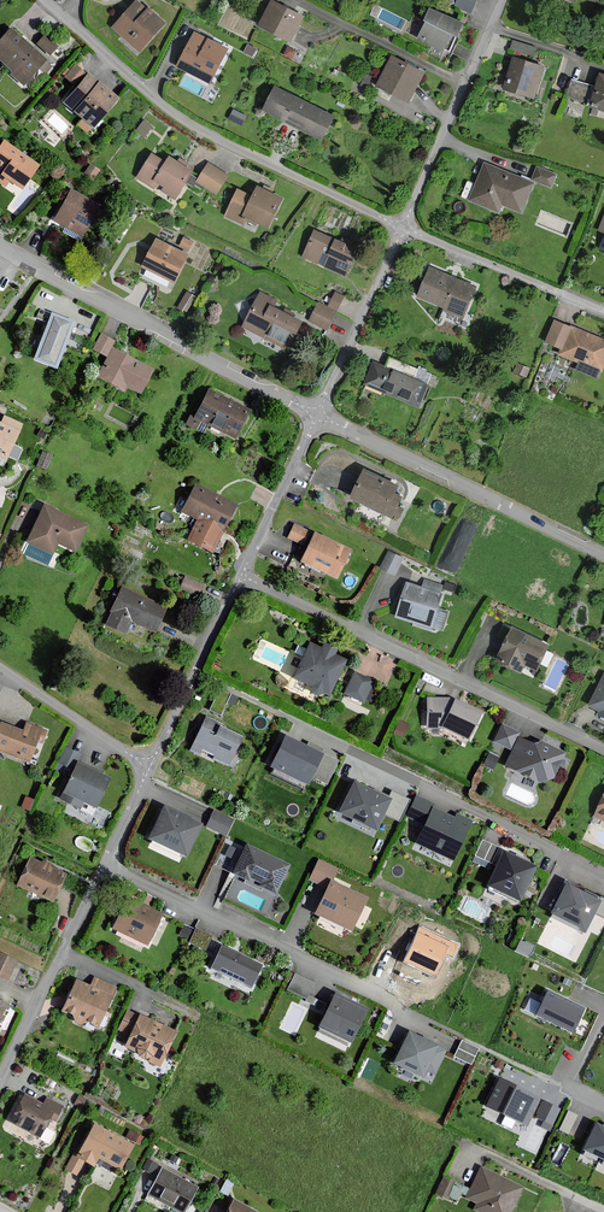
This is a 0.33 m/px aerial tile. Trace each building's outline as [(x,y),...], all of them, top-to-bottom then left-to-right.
[(137,0),(113,28),(140,51),(164,23),(137,0)] [(469,8),(473,0),(456,0),(455,2),(469,8)] [(272,2),(260,26),(290,41),(302,17),(272,2)] [(463,23),(430,8),(425,20),(427,21),(418,39),(444,51),(452,34),(457,37),(463,23)] [(0,46),(0,60),(28,85),(50,61),(15,30),(0,46)] [(53,51),(57,40),(41,33),(36,44),(53,51)] [(195,33),(178,66),(210,81),(226,49),(195,33)] [(393,56),(378,86),(408,102),(424,72),(393,56)] [(514,57),(505,89),(536,98),(546,67),(514,57)] [(77,61),(63,70),(69,79),(83,70),(77,61)] [(591,107),(603,111),(603,75),(601,74),(591,107)] [(90,75),(66,103),(94,128),(119,99),(90,75)] [(567,93),(584,98),(589,81),(571,76),(567,93)] [(276,86),(264,109),(322,139),(334,116),(276,86)] [(0,152),(0,179),(21,194),(40,167),(5,144),(0,152)] [(169,161),(156,152),(139,180),(156,190),(158,186),(179,199),(196,171),(172,156),(169,161)] [(536,184),(487,164),(472,203),(501,215),(505,205),(524,213),(536,184)] [(230,177),(210,165),(200,183),(219,195),(230,177)] [(559,175),(541,167),(535,181),(554,188),(559,175)] [(255,197),(252,196),(239,190),(227,216),(256,229),(259,223),(272,229),(286,199),(260,187),(255,197)] [(74,192),(57,223),(85,238),(101,207),(74,192)] [(318,229),(305,257),(347,277),(360,249),(318,229)] [(159,240),(145,269),(177,284),(191,256),(159,240)] [(434,269),(421,298),(467,318),(479,289),(434,269)] [(339,309),(345,296),(335,292),(330,305),(339,309)] [(260,293),(243,326),(288,349),(302,322),(266,303),(269,297),(260,293)] [(336,310),(320,301),(309,320),(326,330),(336,310)] [(37,362),(59,371),(78,326),(56,317),(37,362)] [(572,327),(554,320),(546,341),(563,348),(572,327)] [(562,355),(602,371),(603,366),(603,339),(573,327),(562,355)] [(106,356),(115,341),(102,334),(93,349),(106,356)] [(101,372),(142,392),(153,369),(112,349),(101,372)] [(365,384),(419,406),(428,385),(374,363),(365,384)] [(210,394),(197,419),(236,440),(250,415),(210,394)] [(5,460),(21,425),(3,416),(0,423),(0,457),(5,460)] [(397,486),(364,470),(352,497),(397,519),(402,509),(397,507),(401,497),(393,493),(397,486)] [(235,504),(196,485),(184,511),(200,519),(190,540),(213,550),(221,532),(235,504)] [(44,505),(28,542),(30,543),(53,553),(58,543),(76,551),(88,525),(44,505)] [(311,532),(295,525),(289,539),(305,546),(311,532)] [(351,551),(314,534),(301,562),(338,579),(351,551)] [(405,557),(391,551),(382,571),(397,577),(405,557)] [(200,591),(203,580),(183,574),(180,585),(200,591)] [(425,587),(410,582),(397,618),(444,634),(451,613),(442,609),(446,597),(442,596),(445,587),(427,581),(425,587)] [(166,608),(123,588),(107,624),(126,632),(131,620),(156,631),(166,608)] [(552,647),(514,628),(497,661),(522,673),(526,666),(539,673),(552,647)] [(330,696),(347,661),(337,656),(339,650),(325,643),(322,650),(310,644),(294,678),(313,688),(311,692),(321,697),(323,692),(330,696)] [(376,682),(356,673),(346,694),(366,703),(376,682)] [(591,709),(603,715),(603,680),(591,709)] [(483,714),(450,698),(425,698),(425,727),(444,728),(471,740),(483,714)] [(247,738),(209,721),(196,751),(233,768),(247,738)] [(46,731),(26,724),(23,732),(0,724),(0,753),(30,764),(36,747),(40,748),(46,731)] [(506,769),(541,785),(555,779),(566,754),(539,742),(538,746),(519,738),(521,733),(503,725),(494,743),(514,753),(506,769)] [(338,761),(283,734),(266,768),(307,787),(311,777),(326,784),(338,761)] [(79,754),(65,748),(58,763),(72,769),(79,754)] [(77,764),(60,800),(79,809),(82,803),(95,809),(109,779),(77,764)] [(388,798),(351,780),(335,814),(375,832),(384,814),(398,821),(408,800),(391,792),(388,798)] [(433,802),(415,794),(404,817),(422,825),(413,845),(452,863),(472,821),(456,813),(453,818),(430,807),(433,802)] [(596,819),(603,823),(603,802),(596,819)] [(201,824),(165,807),(150,838),(186,855),(201,824)] [(232,819),(214,811),(209,825),(227,833),(232,819)] [(498,848),(481,840),(471,862),(489,870),(498,848)] [(289,864),(248,845),(235,873),(249,880),(251,876),(263,882),(261,886),(275,892),(289,864)] [(536,866),(504,851),(489,884),(521,899),(536,866)] [(30,859),(19,885),(53,900),(65,875),(30,859)] [(367,898),(332,881),(317,913),(352,929),(367,898)] [(601,897),(600,900),(568,883),(552,913),(586,930),(596,912),(603,916),(603,899),(601,897)] [(162,915),(127,899),(114,928),(149,943),(162,915)] [(453,956),(458,945),(421,928),(405,961),(435,975),(446,952),(453,956)] [(212,936),(197,929),(191,943),(206,949),(212,936)] [(262,965),(222,947),(213,967),(252,985),(262,965)] [(0,954),(0,977),(9,981),(18,962),(0,954)] [(312,983),(295,974),(288,988),(306,997),(312,983)] [(115,988),(94,978),(90,987),(75,980),(60,1011),(96,1028),(115,988)] [(584,1008),(545,990),(533,1017),(571,1035),(584,1008)] [(367,1009),(337,994),(321,1026),(351,1041),(367,1009)] [(137,1017),(126,1012),(117,1031),(128,1036),(122,1050),(159,1067),(175,1032),(138,1014),(137,1017)] [(319,1029),(315,1036),(345,1049),(348,1041),(319,1029)] [(435,1073),(446,1049),(438,1046),(410,1033),(396,1063),(424,1076),(427,1069),(435,1073)] [(478,1048),(462,1041),(455,1056),(471,1064),(478,1048)] [(540,1100),(495,1079),(483,1106),(527,1127),(540,1100)] [(45,1105),(23,1094),(9,1124),(42,1140),(51,1120),(56,1123),(65,1105),(49,1097),(45,1105)] [(558,1109),(542,1102),(534,1119),(550,1126),(558,1109)] [(598,1124),(586,1149),(603,1157),(603,1127),(598,1124)] [(66,1169),(76,1175),(84,1161),(94,1166),(99,1157),(121,1168),(133,1146),(94,1125),(77,1157),(73,1155),(66,1169)] [(480,1168),(466,1198),(477,1203),(474,1211),(476,1211),(511,1211),(522,1187),(480,1168)] [(163,1169),(149,1194),(182,1211),(183,1211),(196,1188),(163,1169)] [(456,1181),(444,1177),(438,1196),(449,1200),(456,1181)] [(235,1201),(229,1211),(255,1211),(235,1201)]
